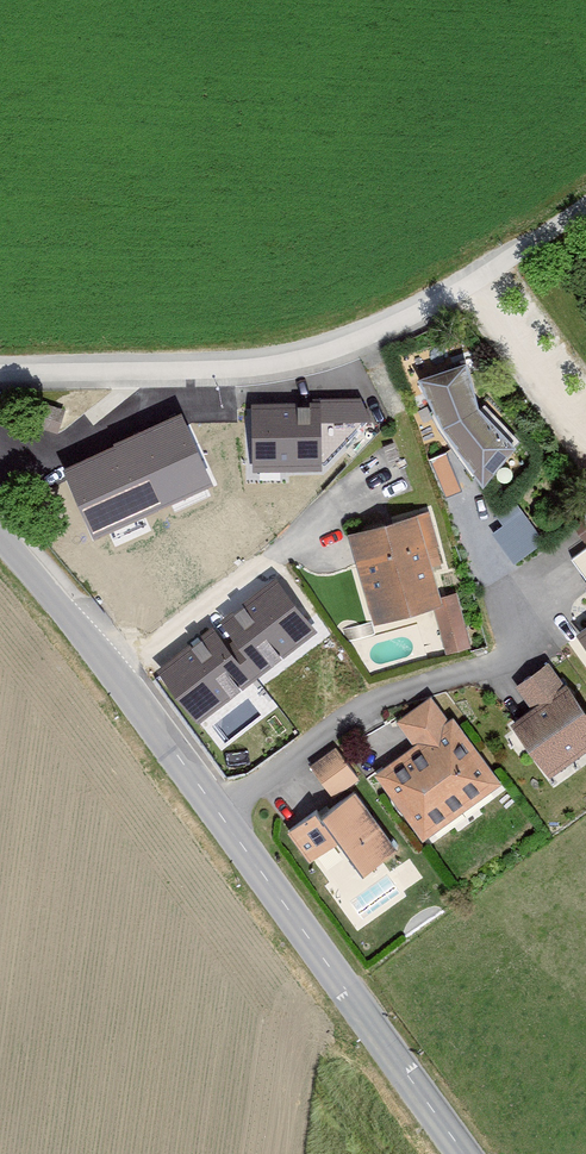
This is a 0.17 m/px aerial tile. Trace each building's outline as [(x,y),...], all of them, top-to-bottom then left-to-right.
[(441,421),(485,477),(487,480),(513,443),(477,401),(462,358),(421,373),(441,421)] [(320,406),(251,406),(252,471),(321,470),(320,406)] [(183,417),(63,471),(94,539),(214,486),(183,417)] [(512,559),(544,542),(525,506),(492,523),(512,559)] [(425,510),(349,532),(375,622),(442,603),(425,544),(434,541),(425,510)] [(317,633),(276,580),(219,624),(259,676),(317,633)] [(577,632),(585,645),(585,625),(577,632)] [(255,680),(214,628),(157,671),(197,724),(255,680)] [(513,721),(550,774),(585,748),(585,710),(550,660),(515,685),(531,708),(513,721)] [(413,744),(376,769),(422,837),(501,783),(454,716),(447,720),(430,696),(396,719),(413,744)] [(309,763),(333,796),(357,779),(333,746),(309,763)] [(357,791),(324,813),(362,870),(395,847),(357,791)] [(290,831),(309,859),(336,841),(316,813),(290,831)]
